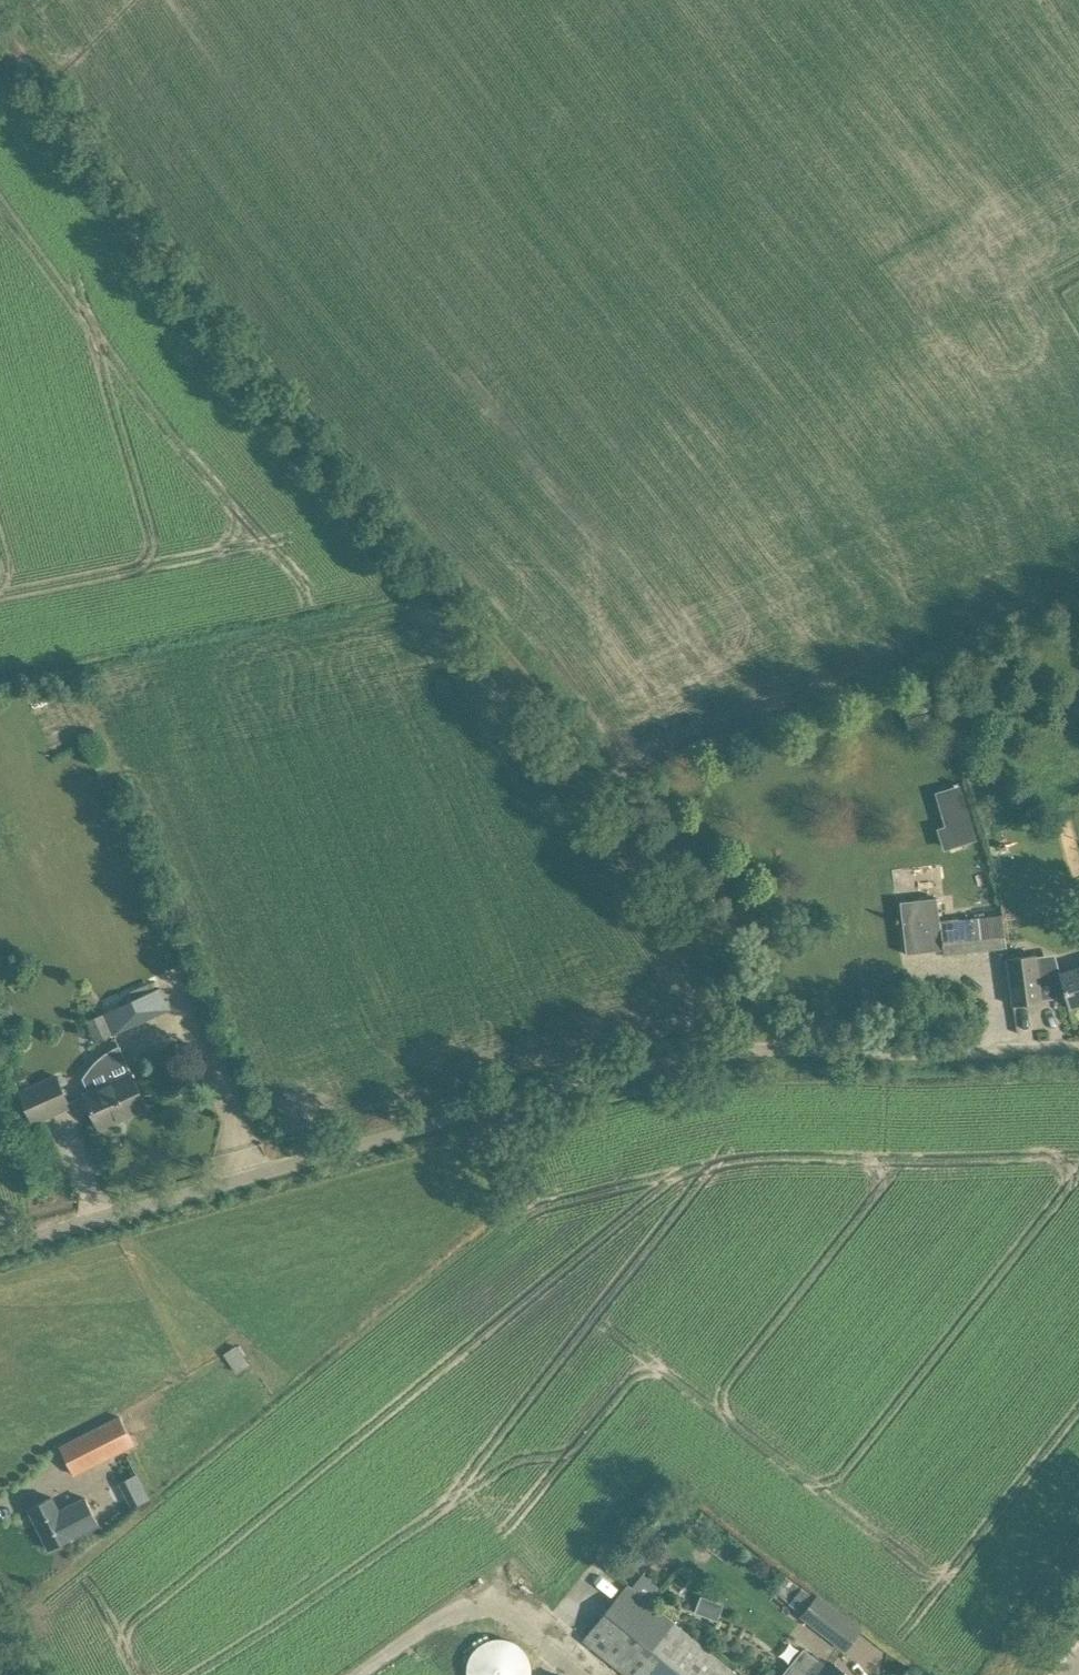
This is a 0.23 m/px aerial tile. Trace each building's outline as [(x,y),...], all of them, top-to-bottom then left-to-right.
[(958,784),(937,790),(948,827),(943,828),(949,848),(976,840),(958,784)] [(944,953),(1006,946),(1002,914),(940,921),(938,897),(900,901),(907,954),(944,949),(944,953)] [(1014,1005),(1043,1001),(1037,954),(1008,958),(1014,1005)] [(1078,1005),(1078,967),(1060,973),(1060,974),(1050,977),(1057,1002),(1068,999),(1070,1008),(1078,1005)] [(160,987),(105,1012),(115,1034),(170,1009),(160,987)] [(85,1093),(91,1108),(100,1128),(148,1107),(132,1072),(119,1045),(112,1049),(106,1053),(99,1058),(92,1065),(85,1074),(82,1079),(89,1092),(85,1093)] [(20,1092),(25,1102),(34,1122),(71,1106),(57,1075),(20,1092)] [(237,1345),(224,1354),(238,1373),(250,1364),(237,1345)] [(121,1416),(61,1446),(76,1475),(135,1445),(121,1416)] [(134,1508),(154,1499),(142,1472),(122,1481),(134,1508)] [(52,1496),(49,1497),(29,1507),(50,1549),(79,1535),(100,1523),(86,1497),(65,1508),(59,1511),(52,1496)] [(632,1589),(626,1585),(583,1638),(629,1674),(732,1674),(735,1672),(649,1603),(632,1589)] [(721,1620),(728,1602),(704,1593),(697,1611),(721,1620)] [(823,1633),(839,1612),(816,1595),(814,1598),(802,1615),(801,1616),(823,1633)] [(494,1639),(489,1640),(484,1643),(479,1646),(476,1650),(472,1654),(470,1659),(469,1665),(468,1670),(469,1674),(531,1674),(532,1670),(531,1665),(530,1659),(527,1654),(524,1650),(520,1646),(516,1643),(511,1640),(505,1639),(500,1638),(494,1639)] [(828,1668),(813,1656),(799,1672),(790,1665),(782,1674),(849,1674),(844,1671),(833,1662),(830,1666),(828,1668)]
